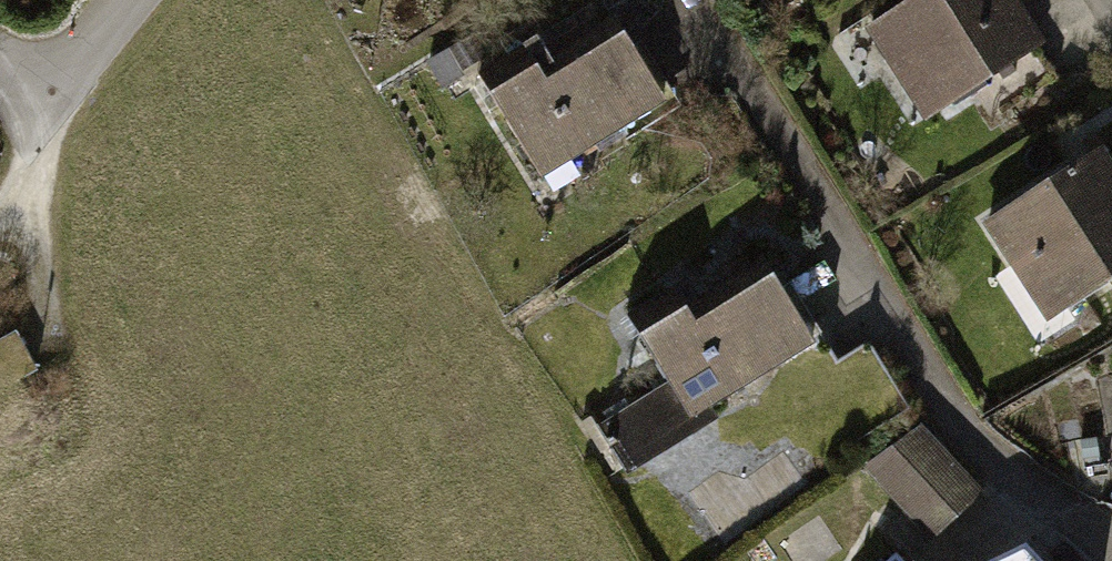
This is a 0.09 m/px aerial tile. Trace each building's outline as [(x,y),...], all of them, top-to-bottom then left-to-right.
[(865,25),(923,119),(1051,40),(1026,0),(906,0),(865,25)] [(542,32),(472,73),(535,180),(668,102),(626,31),(564,68),(542,32)] [(987,220),(1049,315),(1111,275),(1111,167),(1100,148),(987,220)] [(679,281),(628,311),(672,383),(601,426),(629,472),(719,418),(712,406),(823,339),(771,252),(691,301),(679,281)] [(924,423),(861,464),(927,539),(982,490),(924,423)] [(1031,546),(993,560),(1045,560),(1031,546)]
